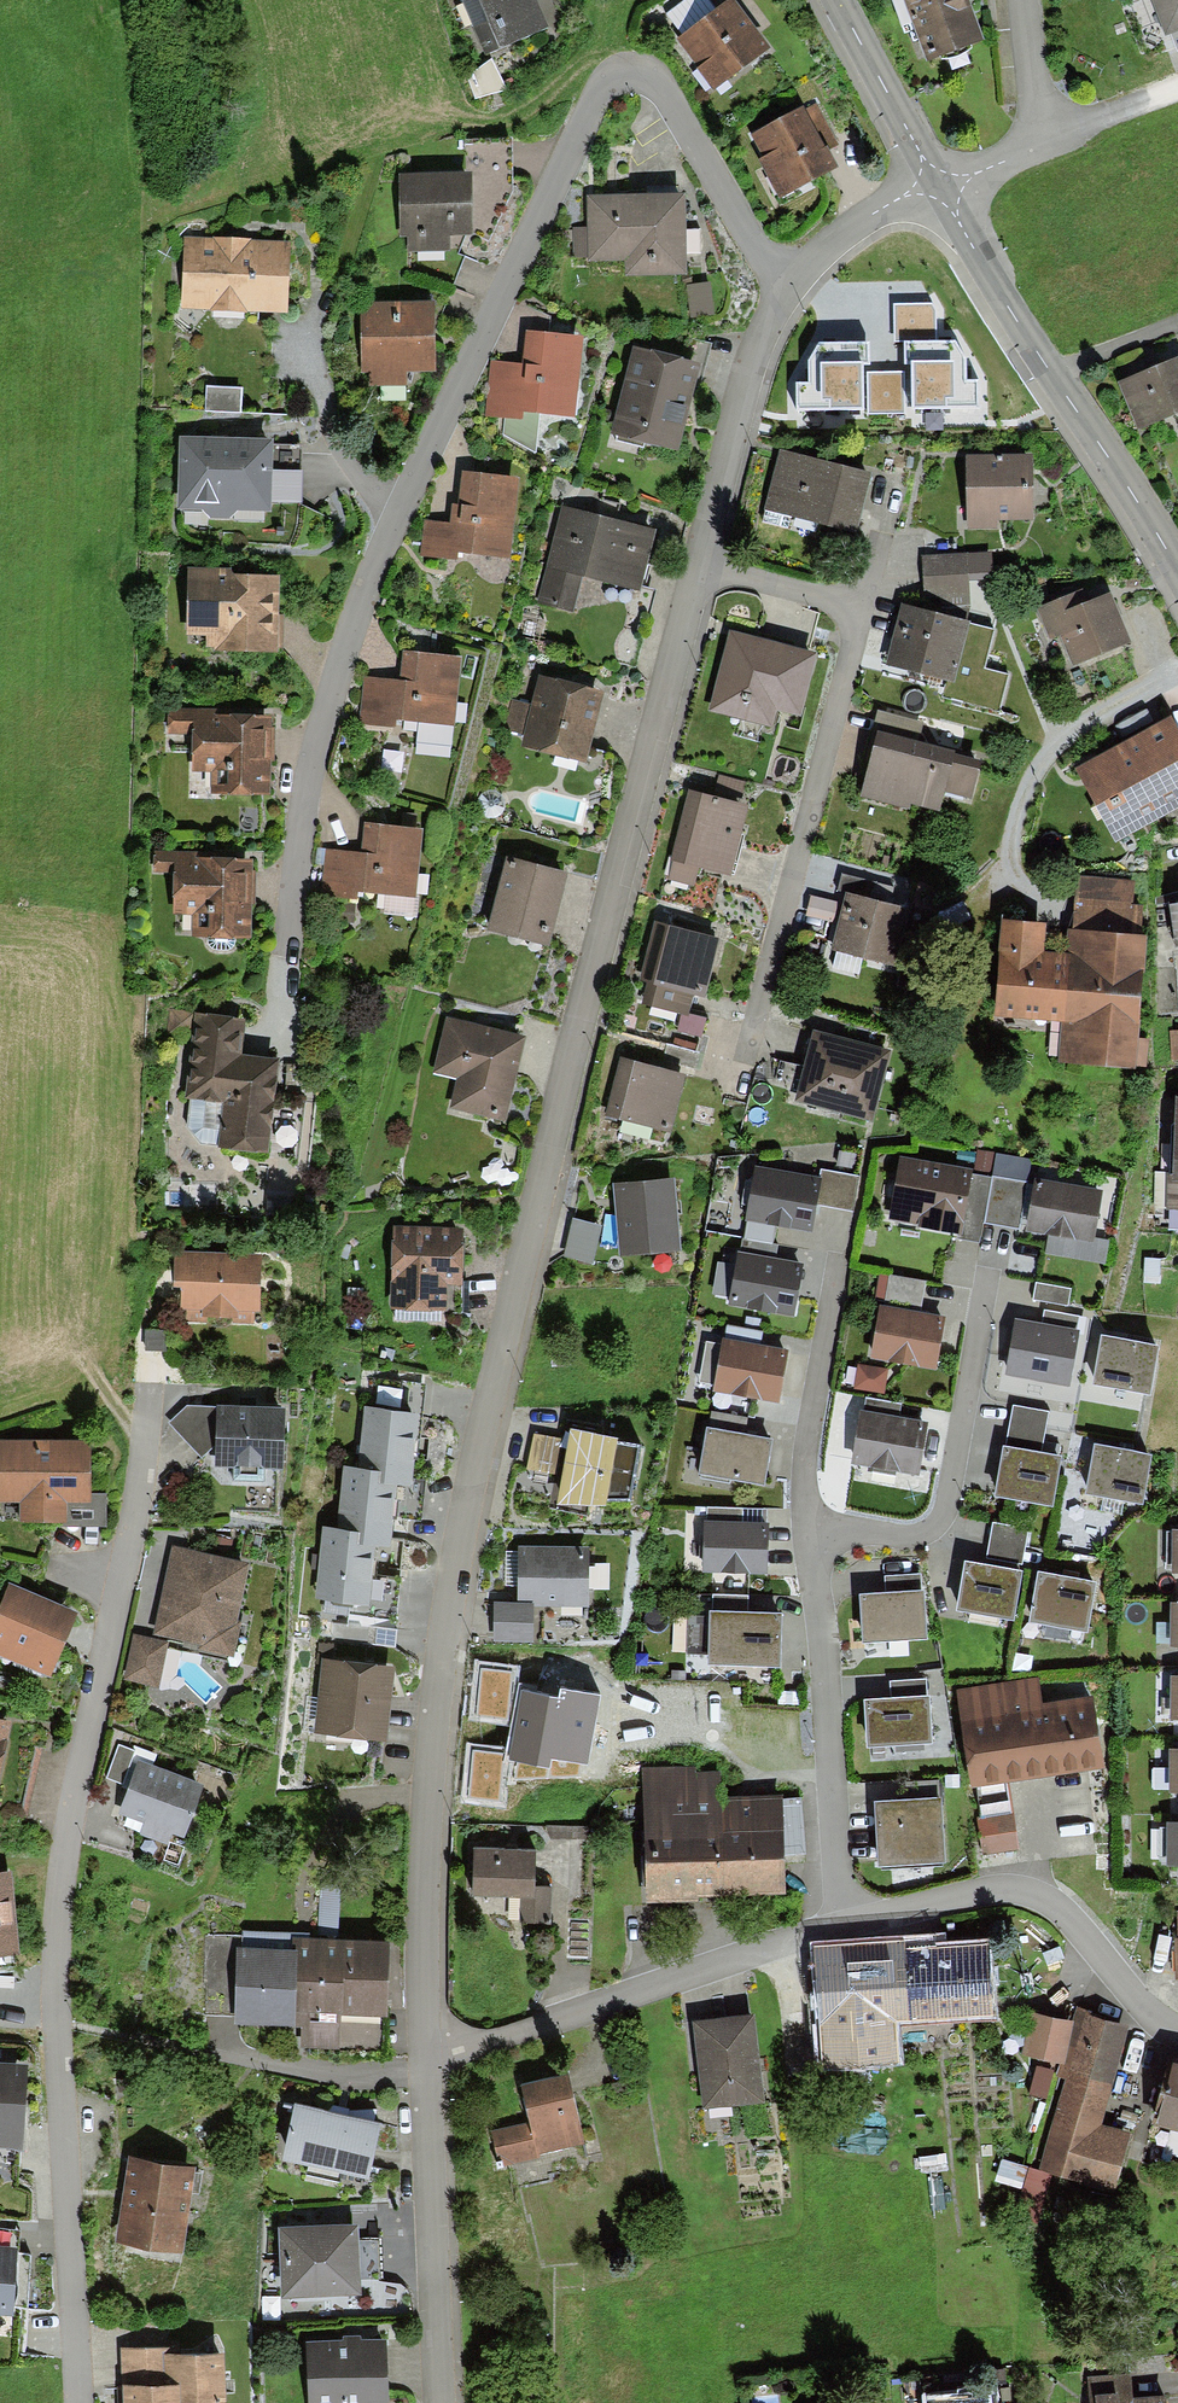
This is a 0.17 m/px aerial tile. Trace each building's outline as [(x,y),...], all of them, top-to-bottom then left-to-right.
[(486,54),(549,27),(538,0),(462,0),(486,54)] [(677,38),(715,87),(768,46),(733,0),(727,0),(677,38)] [(918,77),(1000,45),(983,0),(888,0),(918,77)] [(1162,60),(1177,54),(1177,0),(1142,0),(1162,60)] [(478,97),(506,91),(501,67),(473,72),(478,97)] [(793,113),(752,138),(789,200),(831,175),(793,113)] [(472,173),(473,234),(488,241),(514,188),(513,138),(463,139),(464,173),(472,173)] [(464,173),(398,174),(399,236),(408,236),(408,251),(450,250),(450,235),(473,234),(472,173),(464,173)] [(685,192),(588,195),(590,228),(575,228),(576,254),(591,253),(592,257),(628,256),(629,273),(688,271),(685,192)] [(290,241),(184,237),(181,309),(287,313),(290,241)] [(710,282),(687,285),(691,316),(714,313),(710,282)] [(913,396),(913,408),(979,406),(978,381),(966,381),(965,358),(955,341),(937,342),(936,312),(931,304),(893,304),(893,342),(905,342),(905,363),(912,363),(913,396)] [(433,305),(362,305),(363,381),(434,380),(433,305)] [(581,338),(528,331),(524,365),(490,362),(486,416),(504,419),(524,422),(525,411),(540,413),(573,417),(581,338)] [(809,360),(810,382),(803,382),(796,382),(797,408),(863,407),(863,364),(869,364),(868,342),(819,343),(809,360)] [(701,363),(633,346),(610,435),(679,452),(701,363)] [(1118,382),(1138,428),(1177,411),(1177,357),(1118,382)] [(903,372),(868,373),(869,413),(904,413),(903,372)] [(241,388),(206,387),(205,411),(240,412),(241,388)] [(535,451),(540,413),(525,411),(524,422),(504,419),(502,434),(535,451)] [(274,438),(180,436),(179,509),(202,510),(210,517),(229,518),(238,511),(272,511),(272,503),(302,504),(303,444),(274,444),(274,438)] [(872,473),(780,451),(765,511),(858,532),(872,473)] [(1032,453),(966,455),(967,529),(998,528),(998,521),(1034,520),(1032,453)] [(458,560),(459,551),(510,556),(519,476),(463,470),(459,504),(452,503),(450,522),(424,519),(420,556),(458,560)] [(654,530),(561,506),(536,605),(575,616),(584,580),(638,594),(654,530)] [(1003,552),(922,556),(924,609),(967,620),(971,606),(969,580),(1003,578),(1003,552)] [(237,567),(187,566),(186,635),(206,635),(206,647),(213,648),(213,653),(281,654),(282,648),(286,649),(287,613),(280,612),(281,575),(237,574),(237,567)] [(1087,586),(1037,608),(1051,642),(1060,638),(1073,667),(1131,642),(1110,593),(1093,601),(1087,586)] [(887,665),(948,680),(943,698),(1000,713),(1011,674),(983,667),(994,629),(969,623),(970,621),(969,621),(967,620),(924,609),(902,604),(887,665)] [(818,652),(729,628),(706,711),(774,730),(779,712),(800,717),(818,652)] [(397,720),(455,726),(462,656),(403,650),(400,681),(365,677),(360,724),(396,728),(397,720)] [(519,747),(585,763),(603,691),(539,675),(533,702),(511,697),(503,729),(522,734),(519,747)] [(271,794),(271,762),(275,762),(276,715),(218,715),(218,708),(167,707),(167,735),(191,736),(191,772),(212,772),(212,794),(271,794)] [(872,729),(878,731),(919,742),(924,724),(878,710),(872,729)] [(1172,715),(1076,767),(1117,841),(1177,807),(1177,726),(1172,715)] [(919,742),(878,731),(860,795),(908,809),(910,802),(938,810),(943,790),(969,797),(979,762),(953,755),(954,752),(919,742)] [(746,781),(719,774),(715,790),(742,798),(746,781)] [(694,887),(699,868),(732,876),(750,804),(688,788),(669,863),(672,863),(668,880),(694,887)] [(358,890),(415,896),(422,830),(365,824),(362,852),(327,849),(322,895),(357,899),(358,890)] [(192,935),(250,936),(251,861),(195,860),(195,852),(156,851),(155,874),(173,874),(173,912),(193,913),(192,935)] [(487,929),(548,946),(568,872),(507,856),(487,929)] [(845,893),(889,905),(894,886),(841,873),(837,891),(845,893)] [(1134,880),(1079,876),(1075,929),(1139,934),(1141,905),(1132,904),(1134,880)] [(1156,898),(1156,905),(1169,904),(1175,947),(1177,947),(1177,892),(1156,898)] [(837,923),(830,948),(892,965),(908,910),(889,905),(845,893),(842,904),(837,923)] [(842,904),(813,896),(808,915),(837,923),(842,904)] [(1075,929),(1069,929),(1066,954),(1045,952),(1047,923),(1003,919),(996,1016),(1062,1019),(1060,1060),(1135,1067),(1147,934),(1139,934),(1075,929)] [(704,999),(720,940),(655,923),(640,979),(649,982),(643,1002),(688,1014),(692,996),(704,999)] [(218,1145),(266,1150),(277,1059),(241,1055),(246,1020),(196,1014),(186,1097),(192,1098),(188,1126),(201,1144),(218,1145)] [(448,1108),(504,1122),(526,1035),(446,1016),(432,1074),(455,1080),(448,1108)] [(893,1051),(813,1031),(795,1103),(874,1123),(893,1051)] [(685,1074),(619,1059),(605,1116),(671,1132),(685,1074)] [(1176,1096),(1173,1173),(1167,1172),(1165,1210),(1177,1210),(1177,1097),(1176,1096)] [(992,1178),(983,1223),(1019,1229),(1032,1159),(997,1152),(992,1178)] [(971,1168),(900,1155),(888,1219),(917,1224),(916,1227),(959,1235),(970,1174),(971,1168)] [(820,1179),(757,1167),(747,1220),(810,1232),(815,1205),(820,1179)] [(820,1179),(815,1205),(853,1211),(859,1175),(822,1169),(820,1179)] [(992,1178),(970,1174),(959,1235),(959,1238),(980,1242),(983,1223),(992,1178)] [(673,1178),(613,1183),(620,1260),(680,1254),(673,1178)] [(1101,1191),(1034,1179),(1024,1231),(1048,1236),(1045,1254),(1105,1265),(1109,1241),(1092,1238),(1101,1191)] [(602,1226),(573,1218),(563,1256),(593,1264),(602,1226)] [(462,1228),(394,1226),(391,1308),(460,1310),(462,1228)] [(741,1237),(738,1252),(776,1259),(778,1244),(741,1237)] [(261,1253),(174,1251),(173,1288),(181,1288),(180,1320),(252,1322),(252,1309),(259,1309),(261,1253)] [(776,1259),(738,1252),(736,1265),(718,1261),(711,1294),(729,1297),(728,1304),(792,1316),(802,1264),(776,1259)] [(927,1281),(890,1274),(889,1277),(880,1275),(875,1298),(884,1299),(883,1304),(922,1311),(927,1281)] [(1070,1289),(1035,1283),(1032,1299),(1068,1305),(1070,1289)] [(946,1318),(879,1305),(869,1357),(936,1370),(946,1318)] [(1041,1324),(1076,1330),(1079,1316),(1043,1310),(1041,1324)] [(1041,1324),(1016,1319),(1006,1376),(1070,1387),(1080,1331),(1076,1330),(1041,1324)] [(727,1325),(724,1338),(760,1345),(763,1332),(727,1325)] [(164,1331),(145,1331),(146,1349),(164,1349),(164,1331)] [(1160,1346),(1104,1335),(1094,1384),(1150,1396),(1160,1346)] [(724,1338),(722,1337),(721,1344),(706,1341),(697,1382),(715,1385),(714,1392),(778,1405),(789,1351),(760,1345),(724,1338)] [(888,1370),(858,1365),(854,1389),(884,1394),(888,1370)] [(370,1408),(421,1414),(425,1385),(374,1379),(370,1408)] [(866,1397),(863,1411),(898,1418),(901,1403),(866,1397)] [(217,1444),(218,1406),(186,1405),(168,1423),(202,1457),(217,1444)] [(1013,1405),(1005,1445),(1041,1452),(1049,1412),(1013,1405)] [(285,1408),(218,1406),(217,1444),(217,1466),(234,1466),(234,1480),(263,1481),(264,1467),(283,1468),(285,1408)] [(370,1408),(365,1407),(356,1468),(344,1467),(337,1530),(323,1528),(315,1598),(334,1600),(363,1604),(394,1608),(403,1541),(391,1540),(393,1528),(394,1517),(420,1520),(425,1481),(413,1480),(416,1457),(425,1459),(427,1439),(419,1439),(421,1414),(401,1412),(378,1409),(370,1408)] [(711,1411),(708,1427),(744,1434),(747,1418),(711,1411)] [(863,1411),(861,1411),(851,1464),(868,1467),(867,1471),(897,1476),(897,1473),(918,1477),(928,1423),(898,1418),(863,1411)] [(618,1438),(566,1426),(562,1440),(533,1434),(525,1469),(555,1476),(549,1506),(587,1515),(589,1504),(606,1505),(608,1499),(631,1498),(639,1448),(617,1444),(618,1438)] [(708,1427),(707,1427),(697,1474),(701,1475),(700,1479),(730,1485),(731,1480),(764,1487),(773,1439),(744,1434),(708,1427)] [(0,1442),(0,1503),(19,1503),(19,1522),(61,1522),(61,1527),(108,1527),(108,1493),(93,1493),(93,1441),(0,1442)] [(1152,1454),(1095,1444),(1086,1494),(1143,1504),(1152,1454)] [(1005,1445),(1003,1445),(993,1497),(1052,1508),(1062,1456),(1041,1452),(1005,1445)] [(707,1507),(707,1521),(743,1522),(743,1508),(707,1507)] [(707,1521),(704,1521),(703,1572),(768,1573),(769,1523),(743,1522),(707,1521)] [(1028,1529),(993,1523),(987,1558),(1022,1564),(1028,1529)] [(1172,1564),(1172,1573),(1177,1574),(1177,1529),(1172,1528),(1172,1532),(1167,1531),(1165,1563),(1172,1564)] [(250,1561),(171,1544),(152,1636),(198,1645),(197,1651),(234,1659),(243,1620),(238,1619),(250,1561)] [(588,1547),(520,1546),(518,1602),(536,1603),(587,1604),(588,1547)] [(1023,1571),(965,1560),(956,1611),(1014,1621),(1023,1571)] [(1096,1582),(1039,1571),(1029,1622),(1087,1633),(1096,1582)] [(885,1576),(886,1593),(921,1590),(920,1574),(885,1576)] [(9,1582),(0,1602),(0,1655),(48,1677),(77,1612),(9,1582)] [(886,1593),(861,1594),(863,1643),(927,1640),(924,1591),(921,1590),(886,1593)] [(713,1595),(713,1611),(748,1612),(748,1595),(713,1595)] [(518,1602),(495,1603),(494,1642),(535,1643),(536,1603),(518,1602)] [(1169,1604),(1169,1648),(1177,1648),(1177,1604),(1169,1604)] [(713,1611),(709,1611),(707,1665),(780,1668),(782,1613),(748,1612),(713,1611)] [(123,1679),(157,1687),(167,1642),(134,1635),(123,1679)] [(394,1668),(321,1660),(312,1735),(386,1744),(394,1668)] [(512,1674),(481,1670),(476,1715),(507,1718),(512,1674)] [(1038,1677),(957,1689),(973,1787),(1105,1766),(1094,1696),(1043,1704),(1038,1677)] [(1170,1678),(1170,1721),(1177,1720),(1177,1677),(1170,1678)] [(890,1681),(891,1698),(927,1696),(927,1679),(890,1681)] [(559,1688),(557,1698),(547,1695),(521,1690),(507,1759),(517,1761),(513,1780),(578,1777),(580,1764),(586,1765),(599,1695),(575,1691),(559,1688)] [(933,1744),(930,1696),(927,1696),(891,1698),(864,1699),(866,1747),(933,1744)] [(0,1722),(0,1766),(11,1724),(0,1722)] [(134,1750),(119,1744),(107,1777),(122,1782),(134,1750)] [(1154,1768),(1154,1789),(1169,1790),(1168,1794),(1177,1794),(1177,1751),(1171,1751),(1171,1768),(1154,1768)] [(503,1755),(473,1752),(468,1797),(498,1800),(503,1755)] [(205,1784),(139,1760),(119,1815),(142,1823),(138,1835),(171,1847),(175,1835),(185,1839),(205,1784)] [(727,1767),(642,1770),(646,1902),(697,1901),(697,1894),(782,1892),(779,1800),(728,1801),(727,1767)] [(905,1782),(906,1800),(941,1798),(940,1780),(905,1782)] [(906,1800),(874,1802),(877,1865),(944,1861),(941,1798),(906,1800)] [(1014,1813),(977,1819),(983,1855),(1020,1849),(1014,1813)] [(1159,1828),(1158,1858),(1166,1858),(1165,1867),(1177,1867),(1177,1821),(1166,1820),(1166,1828),(1159,1828)] [(533,1851),(473,1850),(472,1897),(520,1898),(519,1924),(550,1924),(550,1890),(532,1890),(533,1851)] [(0,1875),(0,1957),(20,1955),(13,1874),(0,1875)] [(243,1949),(237,1949),(236,2017),(234,2025),(295,2027),(301,2027),(301,2050),(340,2051),(342,2014),(386,2016),(388,1942),(308,1939),(308,1933),(243,1931),(243,1936),(243,1949)] [(243,1949),(243,1936),(205,1935),(204,2017),(236,2017),(237,1949),(243,1949)] [(930,1942),(815,1949),(822,2066),(899,2062),(896,2020),(991,2015),(987,1945),(931,1949),(930,1942)] [(1092,2012),(1077,2007),(1057,2076),(1066,2078),(1039,2171),(1053,2175),(1114,2192),(1132,2132),(1101,2123),(1129,2026),(1091,2015),(1092,2012)] [(751,2016),(694,2023),(705,2109),(763,2101),(751,2016)] [(908,2025),(908,2037),(941,2035),(940,2023),(908,2025)] [(1171,2057),(1153,2124),(1177,2131),(1177,2059),(1171,2057)] [(0,2064),(0,2150),(22,2151),(27,2065),(0,2064)] [(539,2159),(538,2155),(586,2143),(569,2074),(521,2086),(531,2124),(494,2134),(503,2168),(539,2159)] [(384,2123),(294,2104),(282,2159),(372,2179),(384,2123)] [(193,2167),(128,2158),(115,2243),(180,2253),(193,2167)] [(1039,2171),(1002,2160),(996,2181),(1023,2189),(1014,2216),(1038,2224),(1053,2175),(1039,2171)] [(358,2227),(281,2230),(284,2299),(361,2296),(358,2227)] [(0,2246),(0,2319),(15,2320),(19,2247),(0,2246)] [(306,2343),(308,2402),(388,2402),(387,2341),(361,2342),(361,2334),(341,2335),(342,2342),(306,2343)] [(122,2350),(123,2388),(179,2387),(180,2402),(225,2402),(224,2354),(171,2355),(171,2349),(122,2350)] [(1087,2376),(1090,2402),(1167,2402),(1167,2393),(1135,2396),(1133,2373),(1087,2376)] [(123,2388),(123,2402),(180,2402),(179,2387),(123,2388)]
